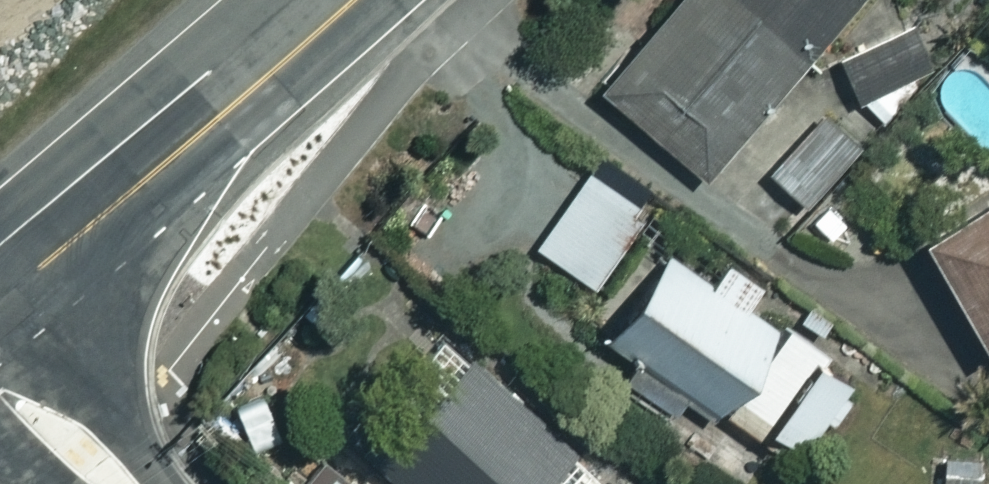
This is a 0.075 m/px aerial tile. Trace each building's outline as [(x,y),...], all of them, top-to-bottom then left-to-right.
[(602,87),(701,172),(849,0),(677,0),(602,87)] [(923,24),(834,58),(850,98),(939,64),(923,24)] [(868,146),(834,108),(764,170),(798,208),(868,146)] [(645,208),(586,169),(536,245),(595,284),(645,208)] [(923,239),(988,349),(988,348),(988,200),(923,239)] [(718,404),(783,319),(745,290),(753,280),(724,257),(707,279),(660,243),(596,328),(633,357),(619,376),(673,417),(687,398),(710,415),(718,404)] [(783,319),(718,404),(796,463),(860,379),(783,319)] [(460,341),(361,444),(403,483),(577,483),(592,468),(460,341)] [(319,437),(278,475),(286,483),(363,483),(319,437)]
